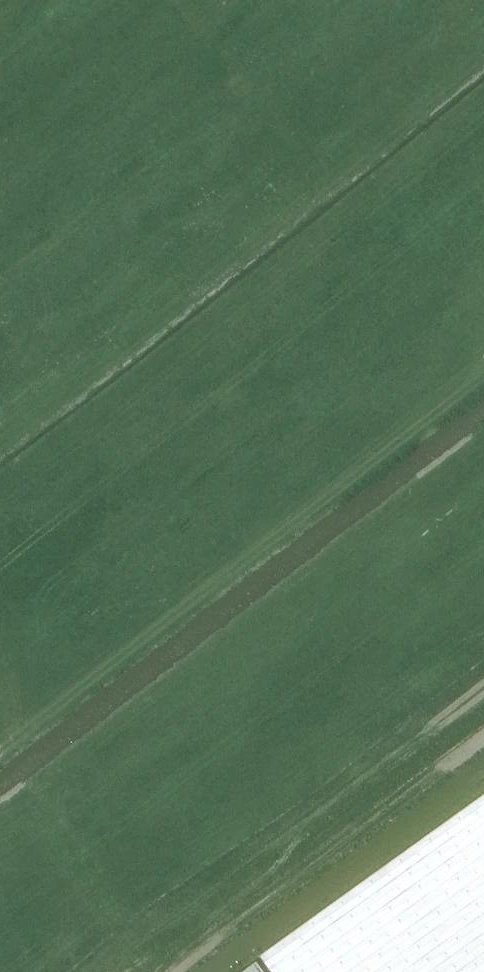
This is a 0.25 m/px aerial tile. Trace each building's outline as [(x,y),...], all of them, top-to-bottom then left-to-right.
[(260,957),(271,971),(483,971),(483,795),(260,957)] [(256,962),(243,971),(263,971),(256,962)]
